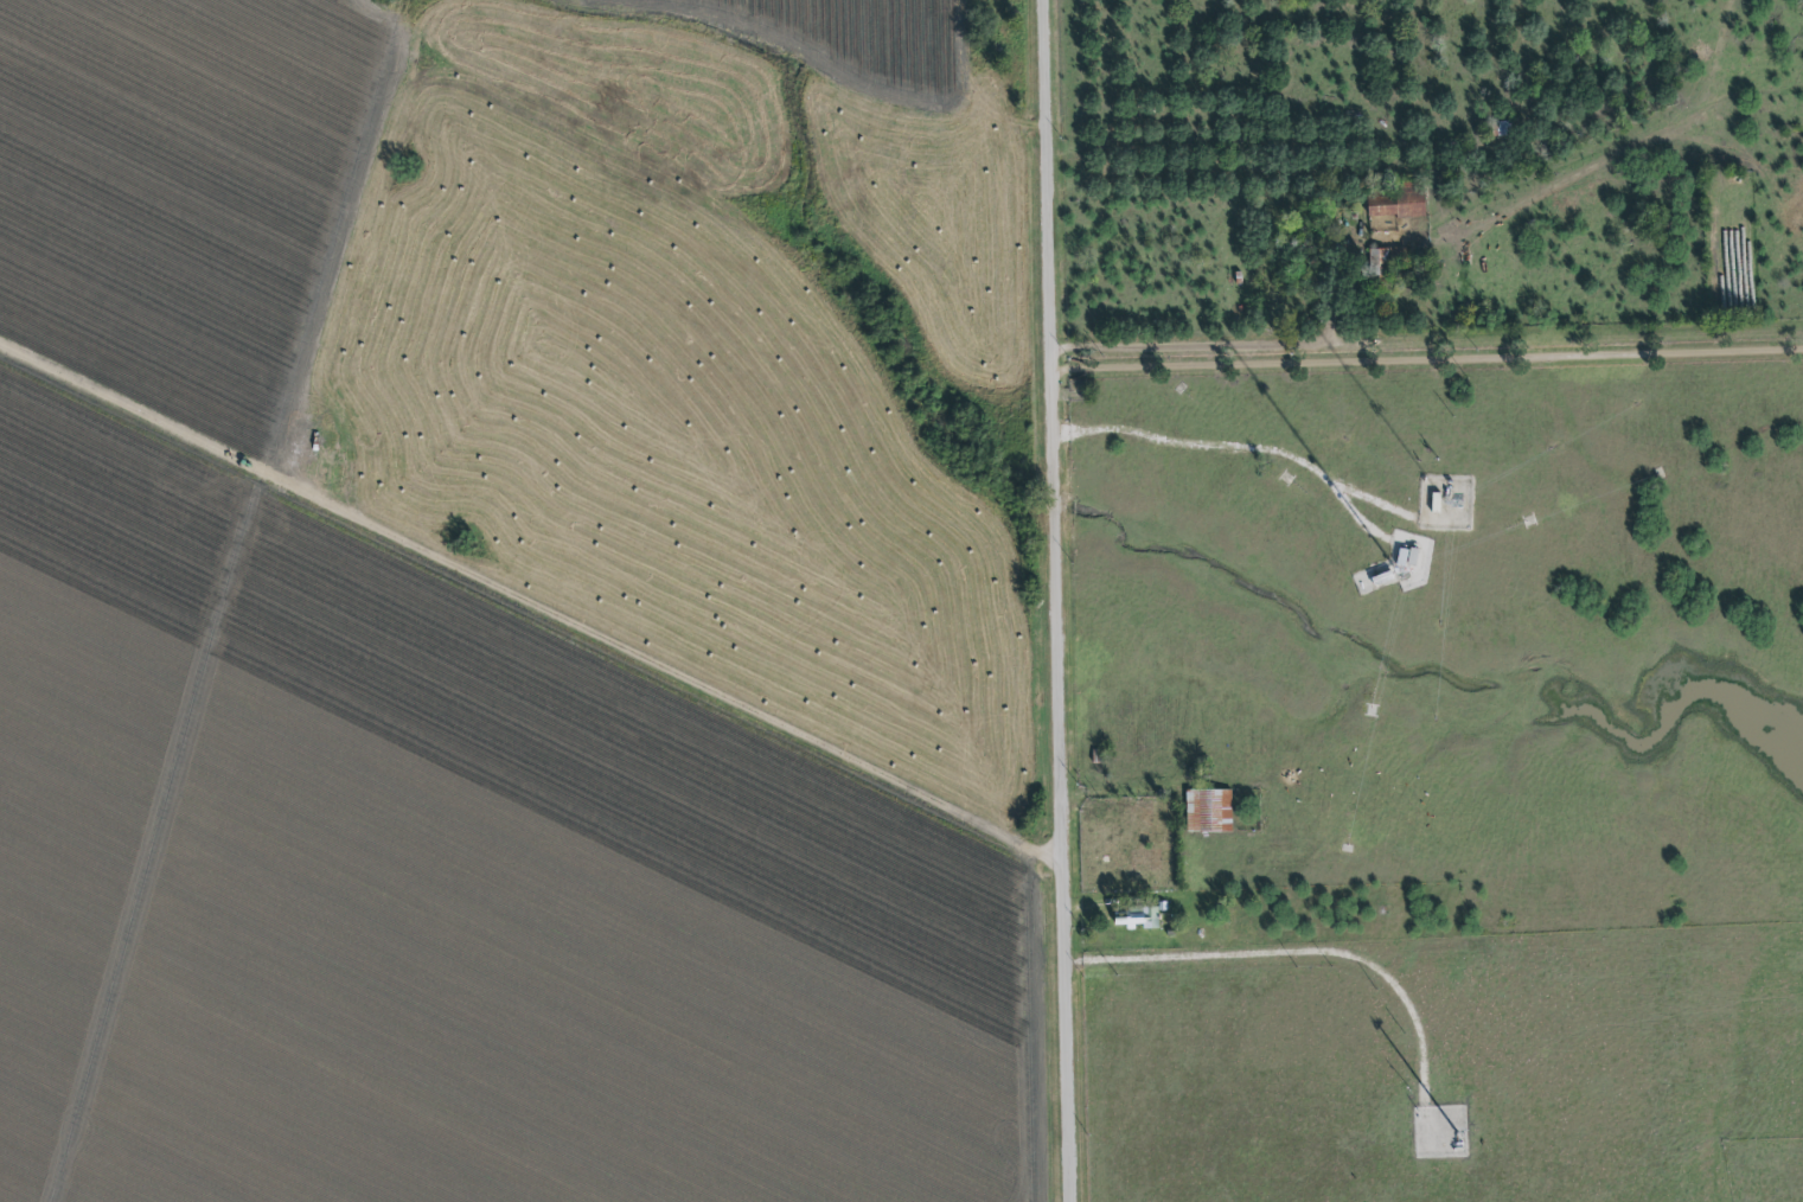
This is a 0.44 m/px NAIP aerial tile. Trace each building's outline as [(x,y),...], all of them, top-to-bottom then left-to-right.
[(1425,218),(1422,182),(1394,184),(1394,192),(1367,194),(1371,238),(1398,236),(1397,220),(1425,218)] [(1232,791),(1186,790),(1186,833),(1231,834),(1232,791)] [(1114,918),(1115,926),(1142,925),(1142,930),(1158,929),(1157,906),(1130,908),(1131,917),(1114,918)]
